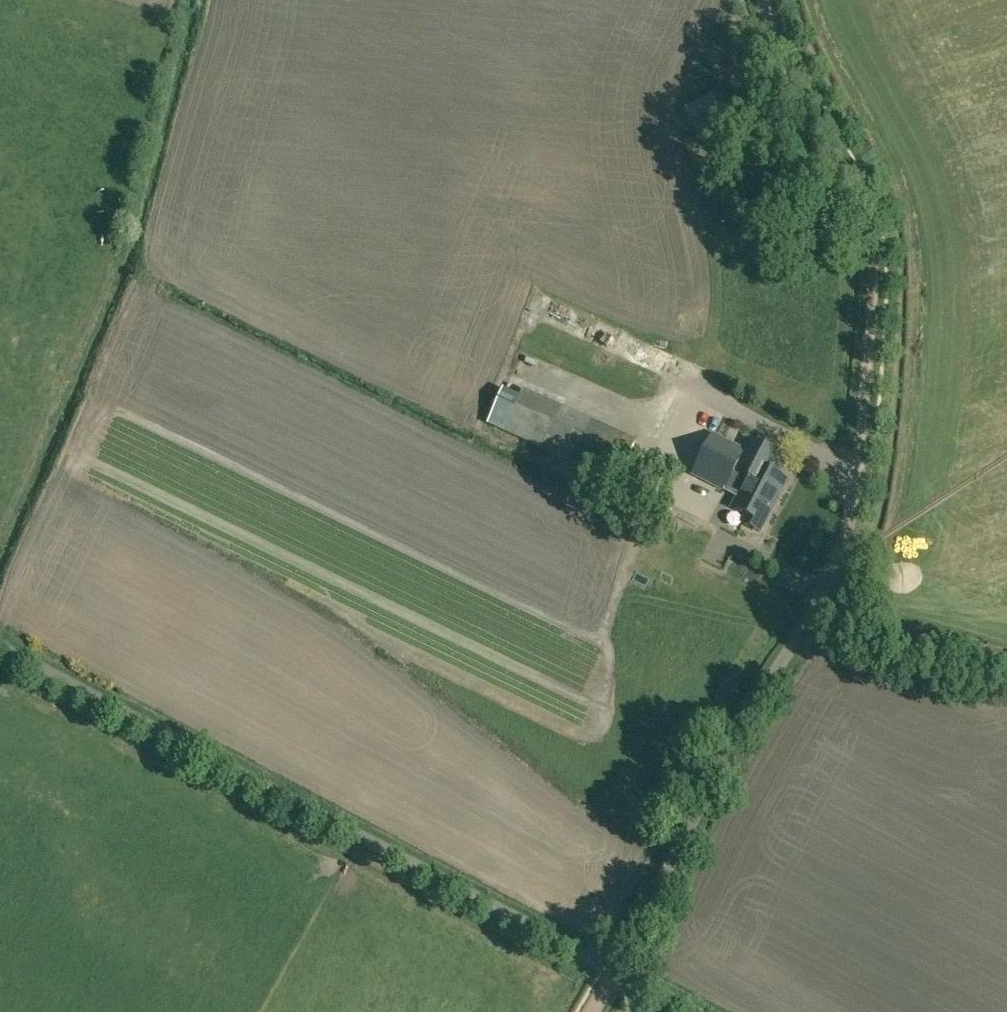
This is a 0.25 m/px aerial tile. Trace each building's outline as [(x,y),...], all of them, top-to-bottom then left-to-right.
[(686,109),(697,134),(699,137),(729,123),(716,94),(686,109)] [(617,484),(622,473),(636,440),(561,405),(524,390),(504,431),(584,468),(617,484)] [(786,479),(756,464),(746,483),(732,476),(725,489),(739,497),(733,507),(764,523),(786,479)]
